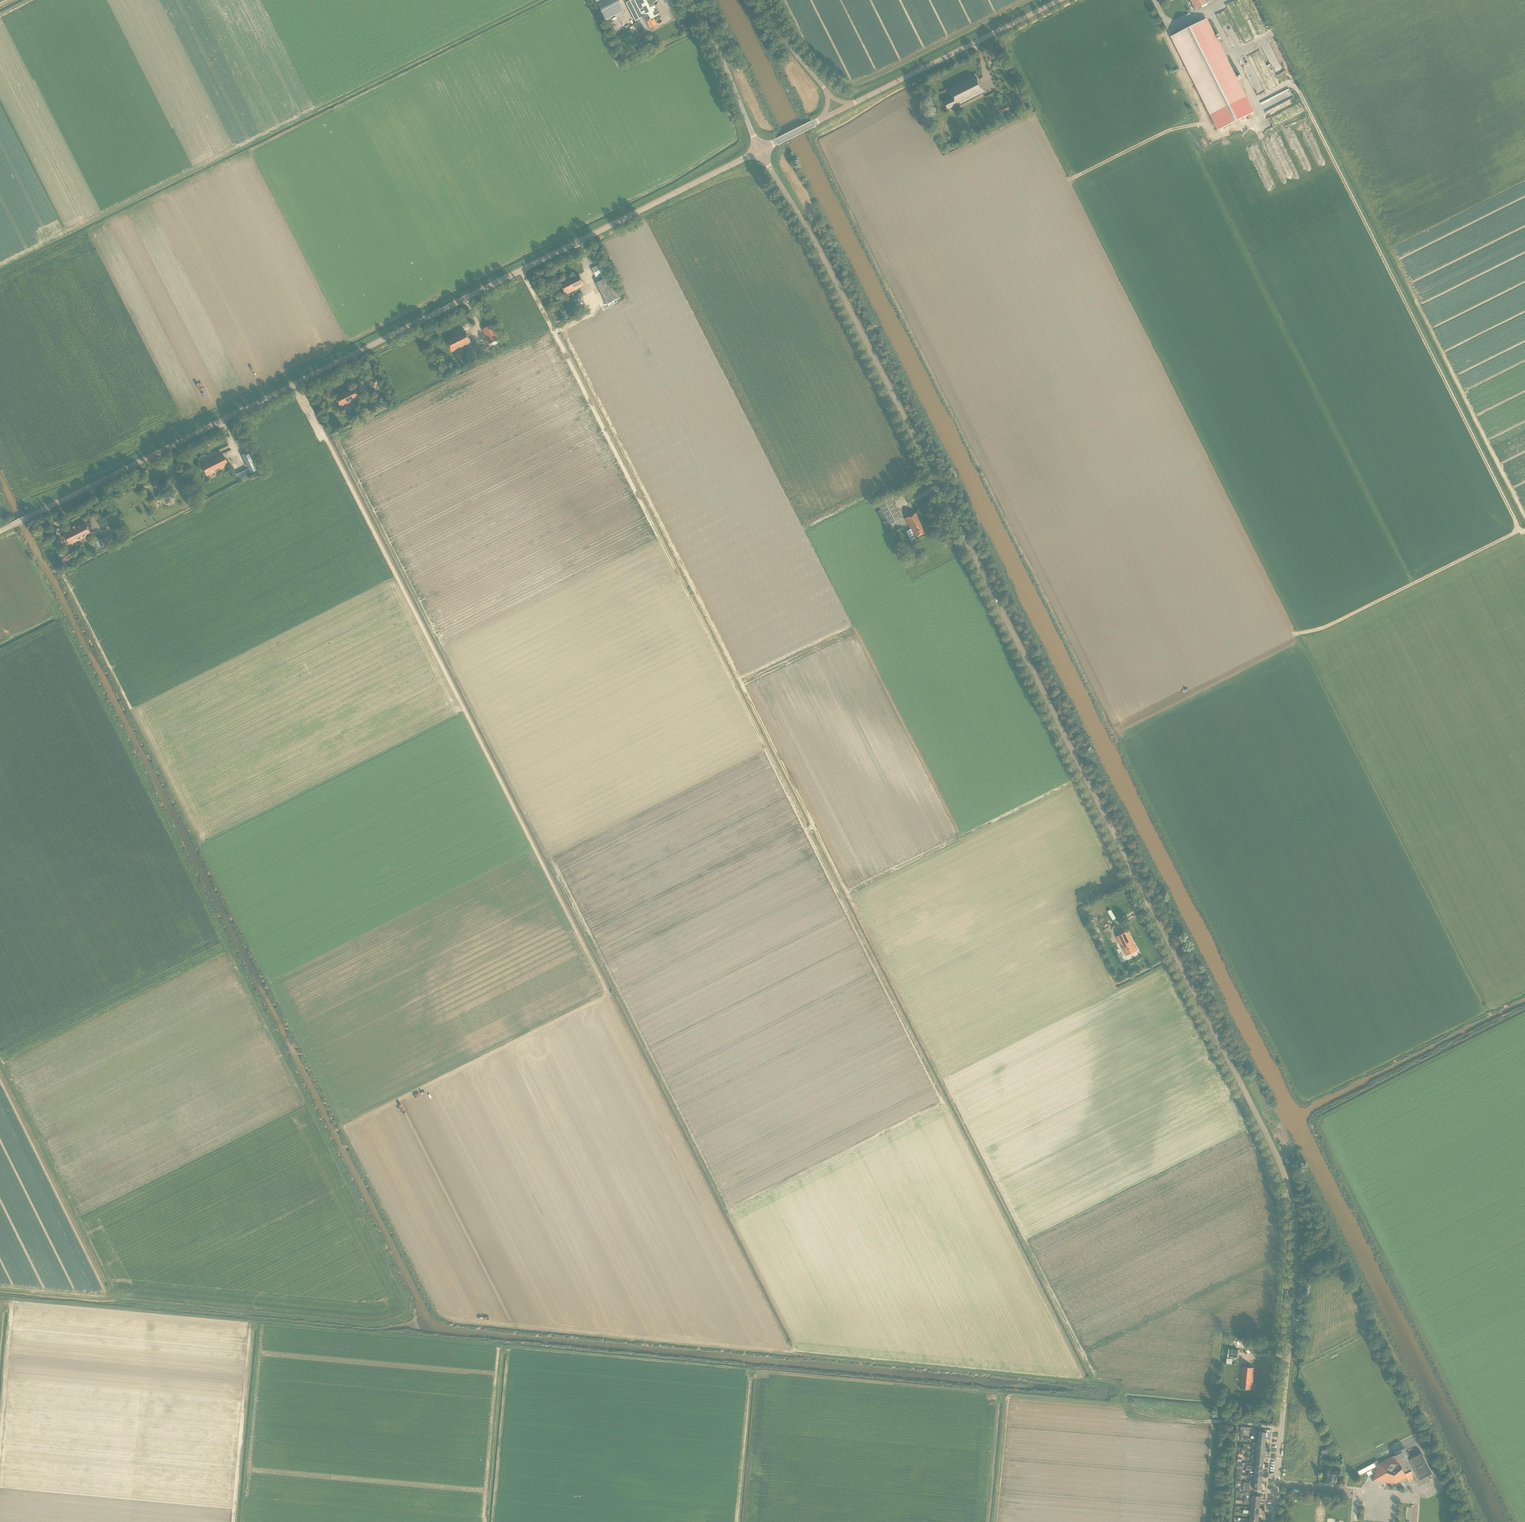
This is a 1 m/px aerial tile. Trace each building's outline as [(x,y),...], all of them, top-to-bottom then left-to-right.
[(606,21),(624,11),(618,0),(595,0),(606,21)] [(626,3),(635,21),(643,17),(649,30),(657,26),(653,18),(659,15),(652,0),(632,0),(626,3)] [(1210,2),(1209,0),(1191,0),(1195,9),(1210,2)] [(1206,19),(1172,36),(1211,115),(1219,130),(1254,113),(1246,97),(1206,19)] [(631,23),(627,25),(629,32),(635,30),(636,33),(640,32),(638,27),(633,29),(631,23)] [(1230,45),(1237,42),(1231,31),(1224,34),(1230,45)] [(1285,76),(1289,73),(1274,39),(1269,41),(1285,76)] [(1256,48),(1261,61),(1265,59),(1259,46),(1256,48)] [(1282,72),(1280,74),(1278,70),(1274,73),(1279,82),(1285,78),(1282,72)] [(955,106),(983,92),(975,76),(949,90),(953,98),(944,102),(947,110),(955,106)] [(1012,116),(1007,105),(1000,109),(1001,109),(997,111),(1002,121),(1006,119),(1012,116)] [(597,279),(598,280),(608,275),(606,273),(609,271),(604,262),(603,263),(592,268),(597,279)] [(560,284),(565,295),(584,286),(579,275),(560,284)] [(621,297),(619,293),(610,276),(596,283),(607,304),(608,304),(609,307),(615,304),(614,301),(621,297)] [(492,325),(483,330),(490,344),(499,339),(492,325)] [(447,341),(452,352),(471,343),(465,331),(447,341)] [(370,381),(374,388),(381,385),(377,378),(370,381)] [(382,387),(390,404),(395,402),(387,385),(382,387)] [(355,387),(336,397),(341,407),(360,397),(355,387)] [(303,401),(300,390),(293,392),(296,403),(303,401)] [(316,428),(307,404),(300,406),(310,430),(316,428)] [(317,428),(312,430),(316,440),(322,437),(317,428)] [(241,455),(251,475),(261,471),(251,450),(241,455)] [(201,465),(207,476),(228,465),(223,454),(201,465)] [(251,475),(248,469),(235,475),(238,482),(251,475)] [(877,503),(889,525),(902,518),(891,495),(877,503)] [(166,508),(172,506),(169,498),(152,503),(154,508),(164,504),(166,508)] [(917,513),(906,518),(911,529),(907,531),(912,541),(916,538),(915,537),(926,532),(917,513)] [(74,538),(76,542),(91,535),(85,523),(69,531),(71,535),(70,535),(71,539),(74,538)] [(892,526),(896,534),(902,531),(898,523),(892,526)] [(71,535),(69,531),(64,534),(64,535),(62,536),(67,546),(69,544),(69,545),(76,542),(74,538),(71,539),(70,535),(71,535)] [(112,546),(110,543),(107,537),(98,541),(97,538),(92,540),(97,549),(102,547),(104,550),(112,546)] [(66,556),(65,555),(63,551),(58,554),(59,557),(61,557),(61,558),(64,557),(66,561),(73,557),(71,553),(66,556)] [(1117,936),(1126,955),(1137,950),(1127,931),(1117,936)] [(1229,1348),(1228,1357),(1238,1358),(1239,1349),(1229,1348)] [(1240,1387),(1252,1388),(1254,1368),(1242,1367),(1240,1387)] [(1258,1439),(1266,1439),(1267,1432),(1259,1431),(1256,1431),(1256,1436),(1254,1436),(1254,1438),(1258,1439)] [(1434,1476),(1431,1470),(1414,1436),(1402,1442),(1406,1450),(1403,1452),(1403,1451),(1379,1463),(1378,1466),(1378,1467),(1373,1481),(1396,1483),(1407,1477),(1409,1481),(1410,1480),(1410,1481),(1416,1478),(1416,1477),(1415,1476),(1418,1474),(1422,1482),(1434,1476)] [(1374,1463),(1358,1471),(1360,1475),(1376,1466),(1376,1467),(1378,1467),(1378,1466),(1378,1465),(1376,1463),(1379,1462),(1378,1460),(1374,1462),(1374,1463)] [(1324,1480),(1331,1480),(1332,1476),(1339,1476),(1340,1469),(1332,1468),(1333,1467),(1325,1467),(1324,1480)] [(1244,1482),(1243,1490),(1258,1492),(1258,1489),(1262,1489),(1262,1483),(1250,1482),(1244,1482)] [(1248,1492),(1248,1495),(1252,1495),(1252,1501),(1260,1502),(1261,1496),(1257,1496),(1257,1493),(1248,1492)]
